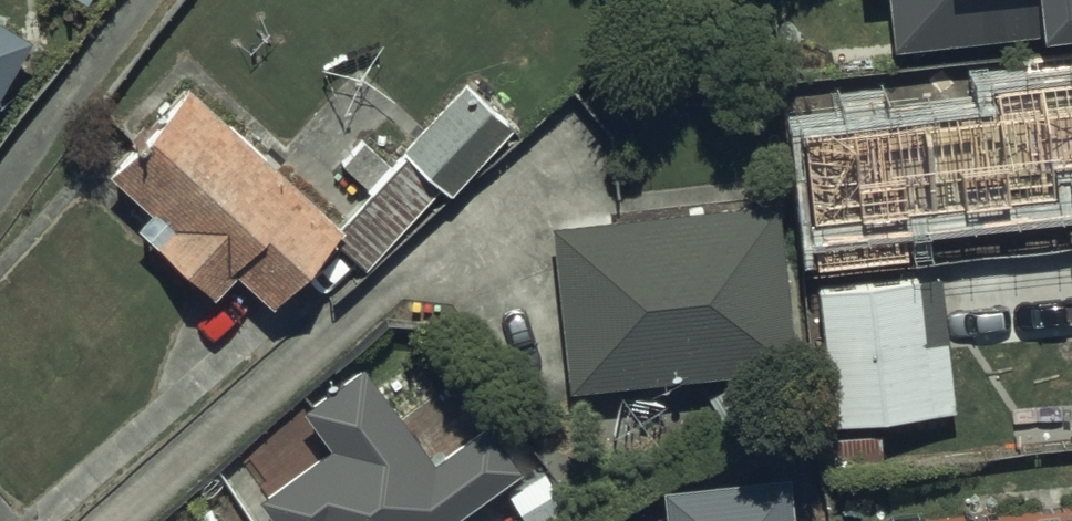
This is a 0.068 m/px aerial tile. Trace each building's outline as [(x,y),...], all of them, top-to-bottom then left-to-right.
[(895,37),(1071,18),(1071,0),(891,0),(895,37)] [(0,1),(0,79),(34,21),(0,1)] [(345,211),(191,71),(111,158),(151,194),(137,209),(212,277),(237,251),(278,288),(332,226),(345,211)] [(517,114),(468,72),(405,144),(440,175),(452,185),(517,114)] [(992,95),(994,114),(804,135),(819,266),(901,257),(897,219),(1071,200),(1071,86),(992,95)] [(440,175),(405,144),(345,211),(332,226),(367,256),(440,175)] [(780,184),(552,209),(571,376),(799,351),(780,184)] [(942,263),(817,276),(833,423),(958,409),(942,263)] [(329,428),(255,483),(284,520),(429,520),(524,452),(489,406),(437,444),(367,350),(304,395),(329,428)] [(664,476),(668,520),(800,520),(794,463),(664,476)] [(877,509),(878,520),(1071,520),(1071,484),(877,509)] [(222,494),(179,520),(239,520),(222,494)]
